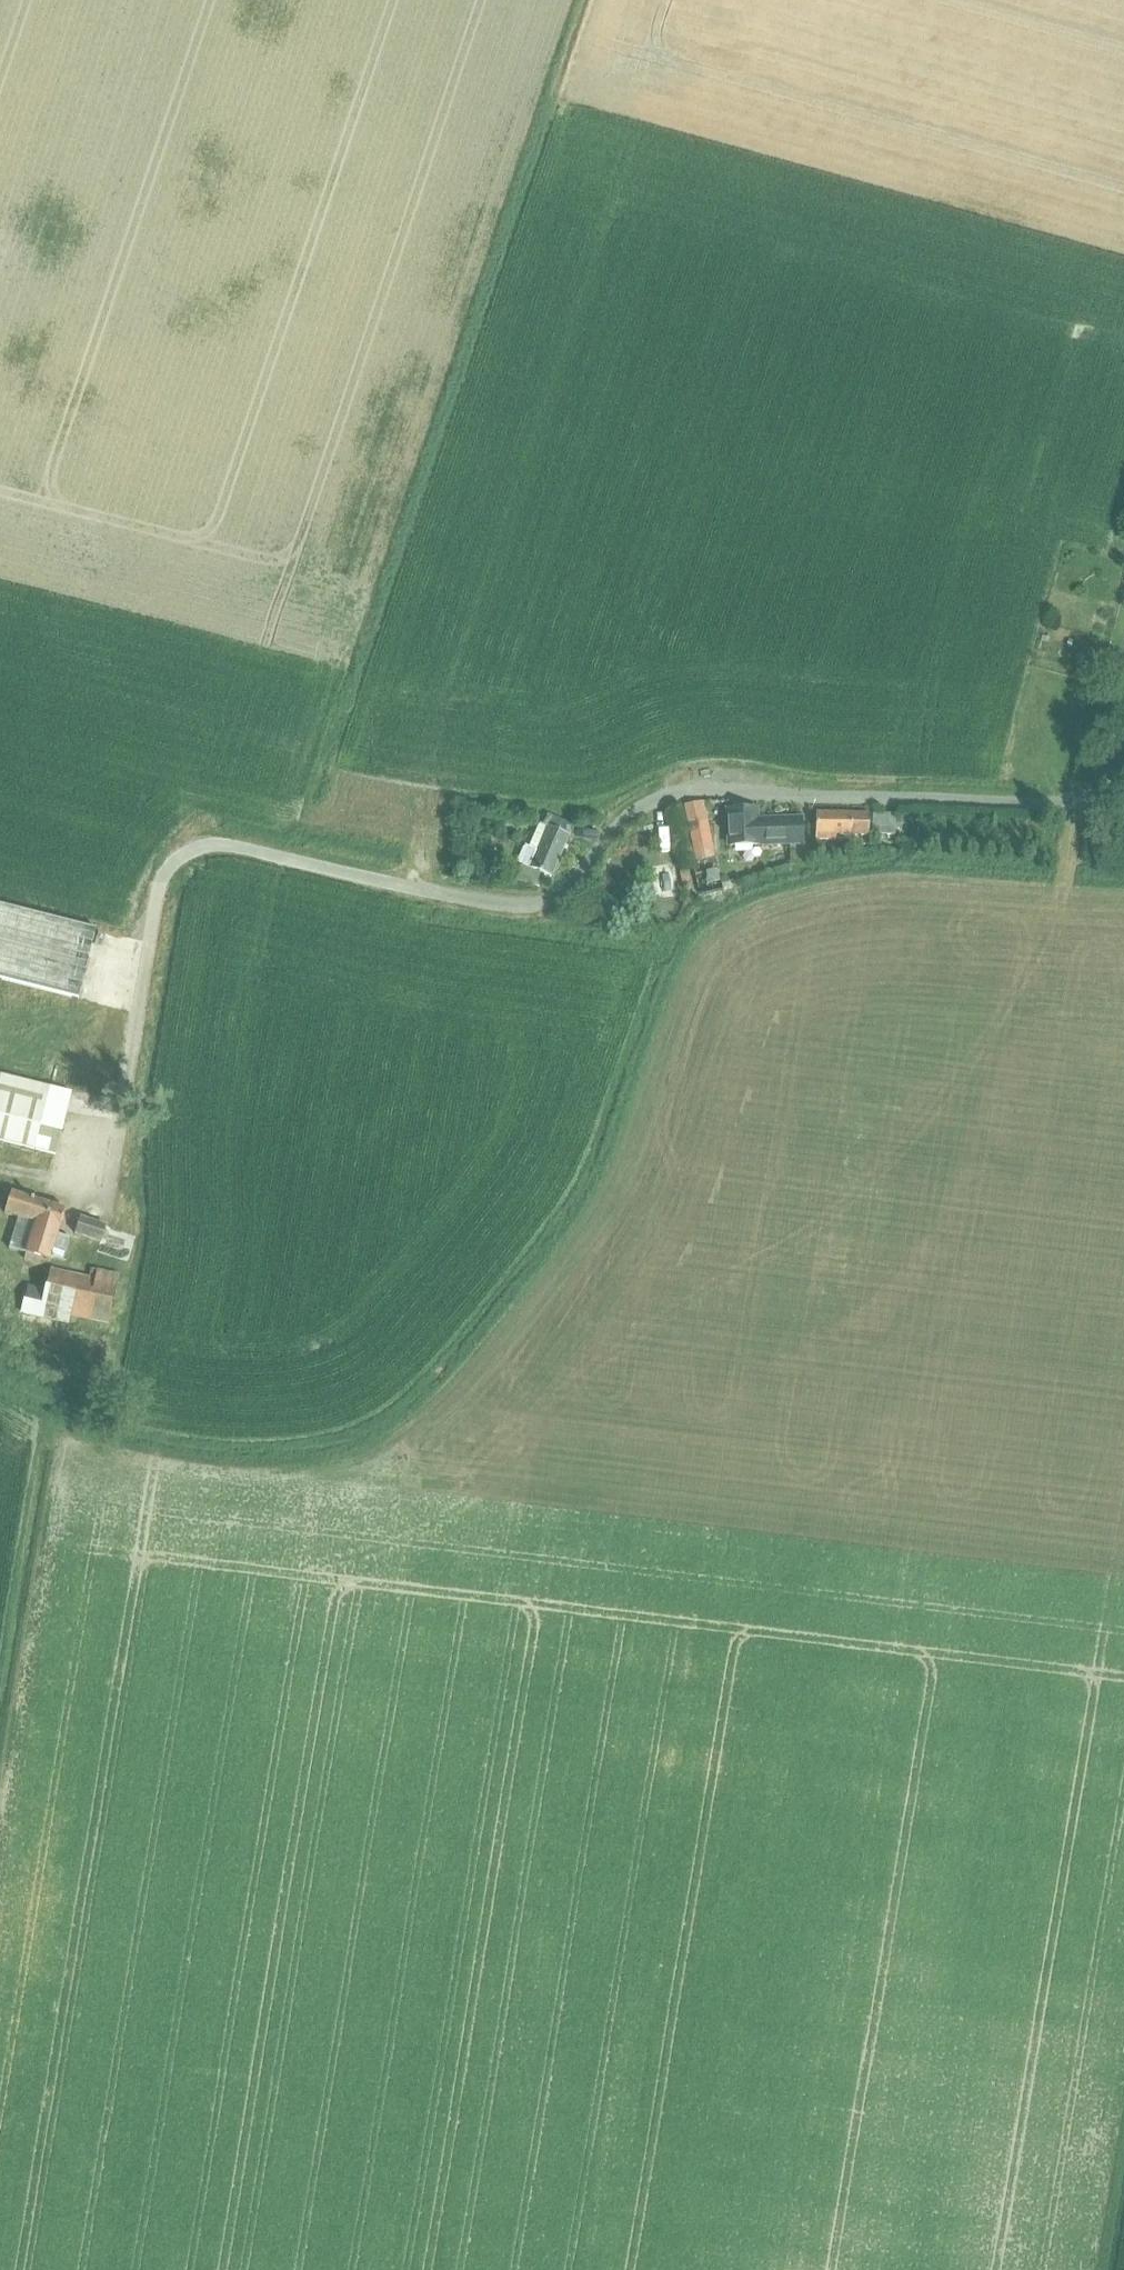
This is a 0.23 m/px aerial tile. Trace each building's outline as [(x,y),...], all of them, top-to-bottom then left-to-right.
[(1051,637),(1043,636),(1041,646),(1049,647),(1051,637)] [(712,856),(705,821),(703,809),(684,812),(693,860),(712,856)] [(754,821),(754,809),(727,809),(727,846),(754,846),(754,845),(800,844),(800,820),(754,821)] [(817,814),(816,814),(816,834),(816,839),(835,839),(835,834),(867,835),(867,816),(867,815),(817,814)] [(894,814),(872,814),(872,815),(872,834),(894,834),(894,824),(894,817),(894,814)] [(912,814),(894,814),(894,817),(894,824),(912,824),(912,817),(912,814)] [(521,862),(516,872),(539,883),(544,872),(553,875),(570,834),(564,832),(568,822),(551,815),(549,819),(547,825),(540,841),(537,849),(530,846),(525,844),(518,860),(521,862)] [(717,866),(703,869),(705,885),(720,882),(717,866)] [(674,877),(663,878),(664,889),(675,888),(674,877)] [(0,905),(0,979),(79,999),(97,929),(0,905)] [(35,1150),(50,1087),(0,1075),(0,1141),(35,1150)] [(71,1238),(58,1234),(66,1210),(11,1193),(5,1213),(19,1218),(9,1249),(26,1254),(24,1259),(39,1264),(41,1259),(49,1261),(50,1258),(53,1258),(63,1261),(71,1238)] [(126,1256),(133,1234),(80,1218),(75,1233),(101,1241),(99,1248),(126,1256)] [(66,1312),(114,1319),(121,1269),(51,1259),(48,1282),(26,1279),(22,1310),(66,1317),(66,1312)]
